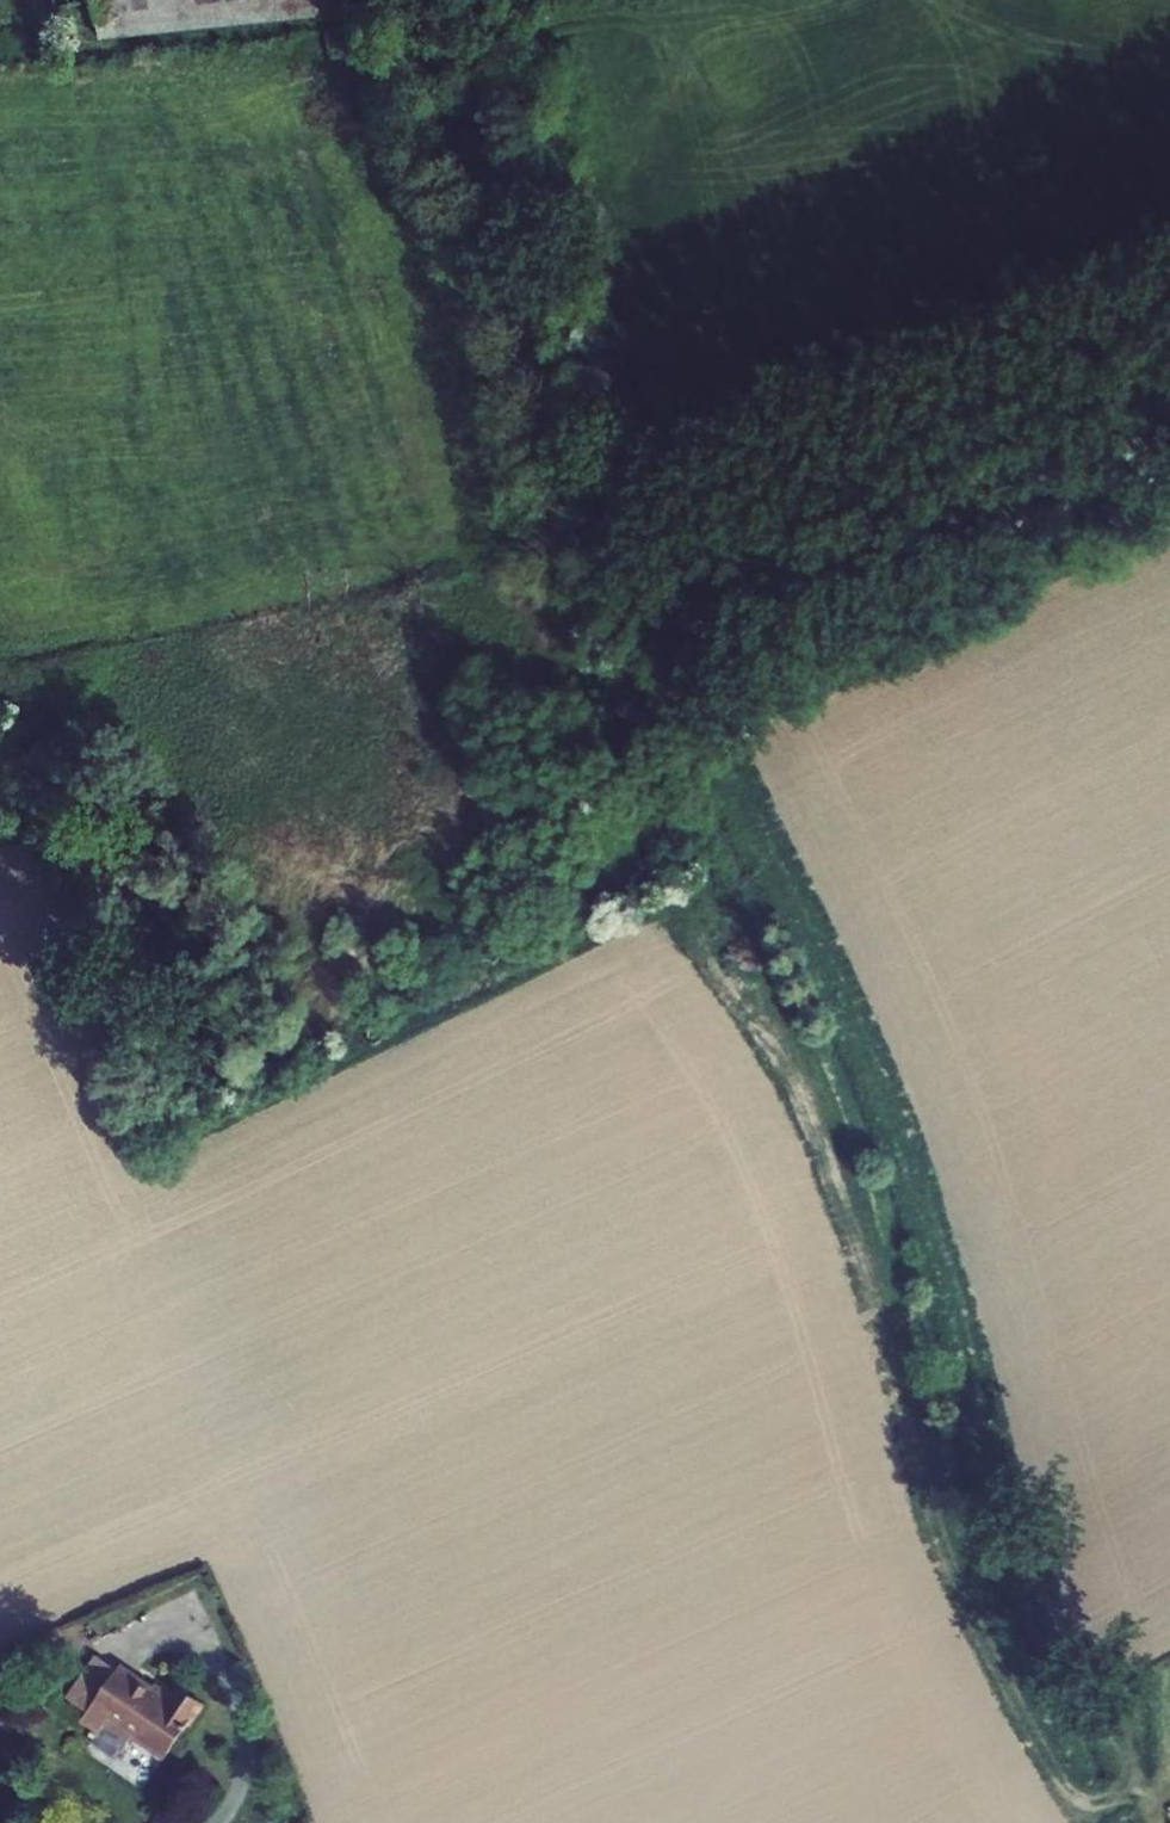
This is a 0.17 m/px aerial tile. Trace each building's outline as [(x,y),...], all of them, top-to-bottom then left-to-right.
[(99,44),(342,21),(340,0),(94,0),(99,44)] [(384,26),(330,32),(333,57),(387,51),(384,26)] [(169,1702),(118,1667),(81,1720),(99,1733),(92,1743),(116,1760),(129,1740),(133,1735),(165,1757),(202,1703),(179,1687),(169,1702)]
